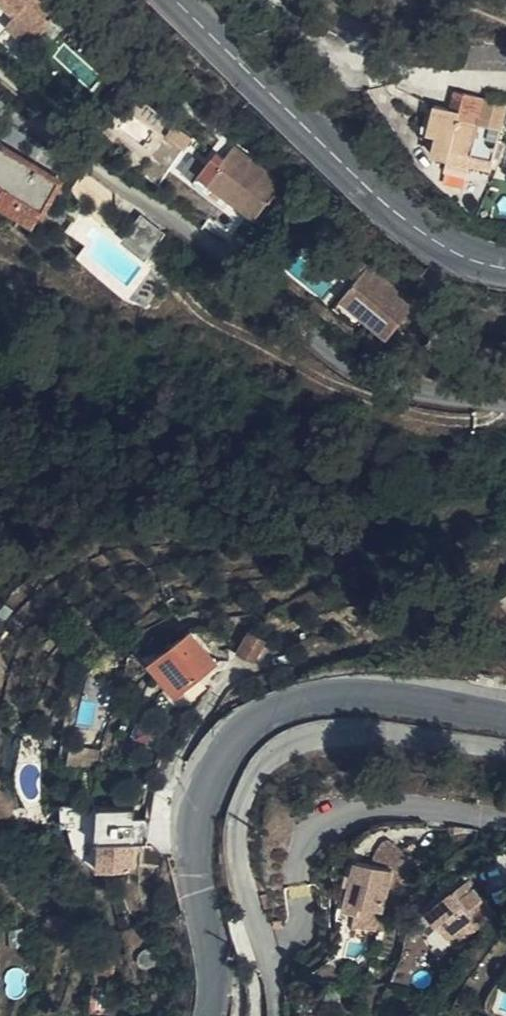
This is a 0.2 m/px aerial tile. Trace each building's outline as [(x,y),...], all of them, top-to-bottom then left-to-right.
[(52,0),(0,0),(0,35),(21,54),(61,8),(52,0)] [(455,88),(451,105),(462,107),(467,91),(455,88)] [(451,105),(436,101),(431,122),(424,121),(421,132),(434,149),(451,153),(453,147),(494,156),(505,106),(505,102),(467,91),(462,107),(451,105)] [(109,116),(103,111),(92,125),(99,129),(109,116)] [(191,137),(173,123),(165,134),(183,148),(191,137)] [(5,179),(42,203),(57,179),(0,143),(0,176),(5,179)] [(236,144),(209,180),(233,198),(256,216),(283,181),(236,144)] [(453,147),(451,153),(450,157),(471,161),(492,166),(494,156),(453,147)] [(92,175),(84,169),(72,184),(81,198),(94,212),(107,222),(115,212),(114,191),(92,175)] [(233,198),(209,180),(200,173),(195,180),(227,205),(233,198)] [(5,179),(0,187),(0,199),(32,220),(44,204),(42,203),(5,179)] [(146,254),(165,230),(140,210),(122,235),(146,254)] [(351,274),(357,278),(370,263),(364,257),(351,274)] [(370,263),(357,278),(342,296),(365,316),(389,335),(416,301),(370,263)] [(365,316),(342,296),(336,303),(359,323),(365,316)] [(216,662),(192,628),(148,662),(175,696),(216,662)] [(252,661),(263,640),(247,631),(236,652),(252,661)] [(13,742),(17,726),(7,724),(4,741),(13,742)] [(96,807),(101,865),(147,861),(141,803),(96,807)] [(386,833),(375,852),(392,862),(403,843),(386,833)] [(408,846),(392,864),(395,869),(389,890),(420,856),(408,846)] [(395,869),(392,864),(389,867),(358,859),(344,910),(360,914),(363,904),(382,910),(384,909),(389,890),(395,869)] [(469,878),(457,889),(462,896),(475,886),(469,878)] [(430,911),(457,889),(450,881),(423,903),(430,911)] [(462,896),(457,889),(430,911),(437,922),(441,920),(449,932),(457,942),(496,911),(475,886),(462,896)] [(363,904),(360,914),(358,923),(378,927),(382,910),(363,904)] [(68,933),(73,922),(49,912),(46,925),(68,933)] [(441,920),(437,922),(435,924),(445,936),(449,932),(441,920)] [(466,953),(457,942),(437,958),(445,972),(466,953)]
